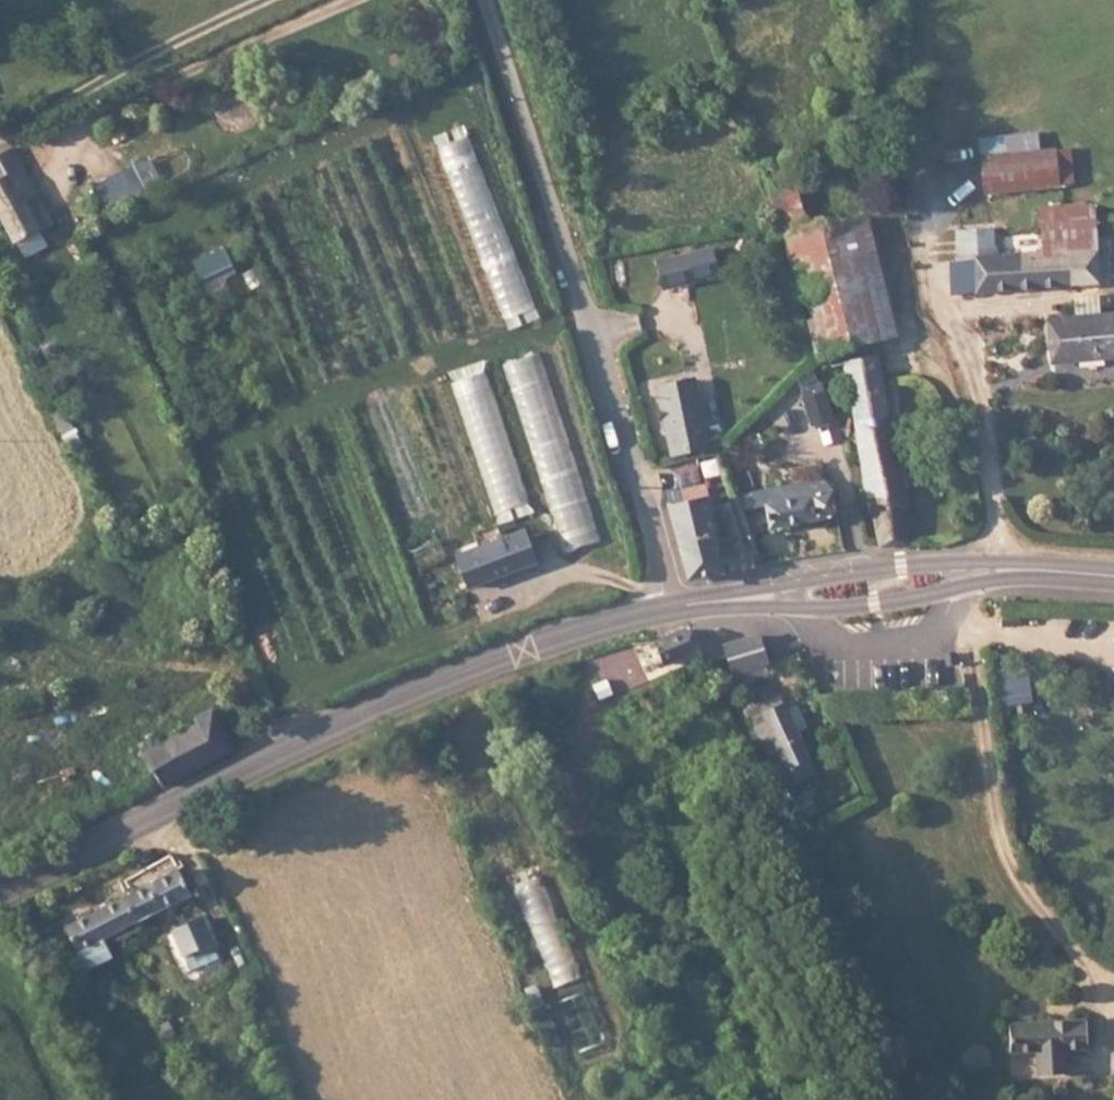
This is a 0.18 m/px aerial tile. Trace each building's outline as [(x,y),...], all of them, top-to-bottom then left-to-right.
[(1047,144),(977,152),(980,184),(1052,175),(1047,144)] [(0,177),(0,202),(23,249),(46,238),(30,209),(22,197),(17,188),(32,180),(26,166),(0,177)] [(102,195),(114,220),(144,206),(132,181),(102,195)] [(30,193),(22,197),(30,209),(37,205),(30,193)] [(1056,235),(1086,232),(1083,203),(1021,207),(1026,255),(948,264),(951,295),(1090,281),(1087,249),(1057,251),(1056,235)] [(811,278),(819,277),(888,262),(880,224),(803,238),(811,278)] [(1087,249),(1086,232),(1056,235),(1057,251),(1087,249)] [(55,252),(46,238),(23,249),(30,264),(55,252)] [(692,250),(667,258),(674,281),(699,273),(692,250)] [(819,277),(828,322),(848,318),(853,343),(834,347),(836,360),(853,356),(881,351),(903,345),(888,262),(819,277)] [(1051,324),(1055,365),(1113,359),(1113,317),(1051,324)] [(828,322),(815,325),(823,350),(834,347),(853,343),(848,318),(828,322)] [(1055,365),(1051,324),(1037,325),(1043,366),(1055,365)] [(880,544),(907,542),(881,351),(853,356),(874,499),(866,500),(869,518),(877,518),(880,544)] [(662,377),(667,401),(668,407),(676,444),(712,436),(708,421),(698,423),(691,389),(701,386),(698,370),(662,377)] [(808,381),(810,389),(831,384),(829,375),(808,381)] [(831,384),(810,389),(817,416),(820,416),(835,412),(838,412),(831,384)] [(691,389),(698,423),(708,421),(701,386),(691,389)] [(820,416),(821,421),(836,417),(835,412),(820,416)] [(817,514),(842,509),(837,475),(810,479),(817,514)] [(810,479),(739,487),(745,503),(768,499),(773,522),(817,514),(810,479)] [(683,497),(671,500),(695,576),(725,569),(701,482),(679,487),(683,497)] [(745,503),(739,487),(733,488),(730,489),(734,503),(723,504),(742,564),(764,560),(745,503)] [(512,521),(488,530),(500,564),(524,555),(512,521)] [(465,538),(439,547),(451,581),(500,564),(488,530),(465,538)] [(729,645),(739,671),(772,658),(762,631),(729,645)] [(687,663),(678,632),(641,646),(651,673),(687,663)] [(776,716),(787,741),(798,773),(819,765),(791,701),(773,708),(776,716)] [(221,763),(236,755),(231,745),(213,712),(188,726),(193,737),(136,769),(149,791),(154,801),(221,763)] [(776,716),(765,721),(775,747),(787,741),(776,716)] [(787,741),(775,747),(787,778),(798,773),(787,741)] [(195,899),(175,859),(131,880),(136,893),(124,898),(141,926),(195,899)] [(141,926),(124,898),(90,913),(104,946),(113,941),(141,926)] [(104,946),(90,913),(60,926),(75,960),(104,946)] [(220,951),(206,923),(170,941),(184,970),(220,951)] [(1101,1027),(1017,1026),(1018,1057),(1100,1060),(1101,1027)]
